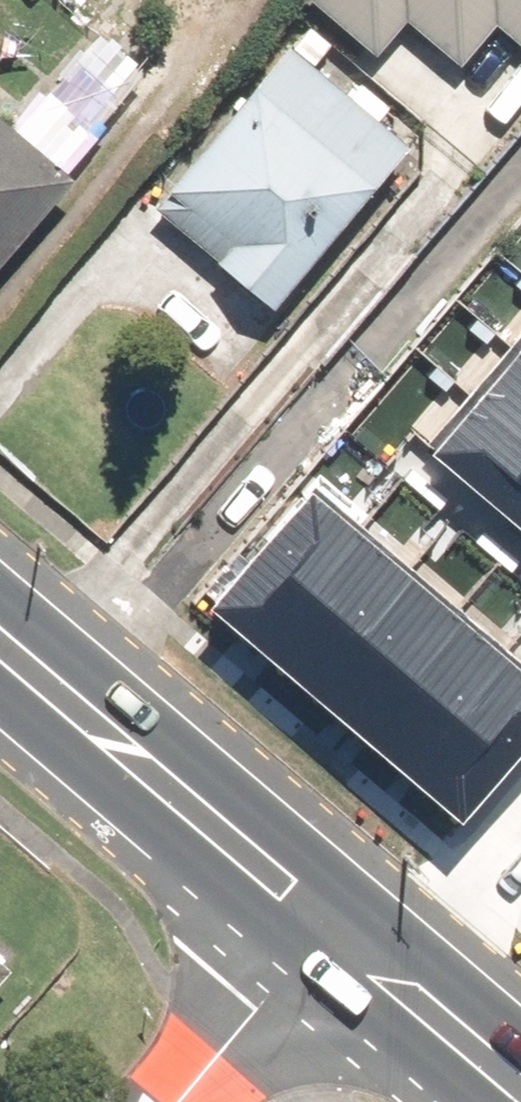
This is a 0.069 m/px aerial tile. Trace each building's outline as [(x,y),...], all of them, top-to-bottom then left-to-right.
[(369,36),(400,0),(325,0),(369,36)] [(464,47),(494,11),(520,33),(520,0),(406,0),(464,47)] [(292,46),(159,203),(280,305),(413,148),(292,46)] [(73,172),(0,110),(0,258),(73,172)] [(435,449),(520,520),(520,346),(435,449)] [(219,610),(462,821),(520,754),(520,667),(321,493),(219,610)] [(9,961),(0,953),(0,971),(9,961)]
